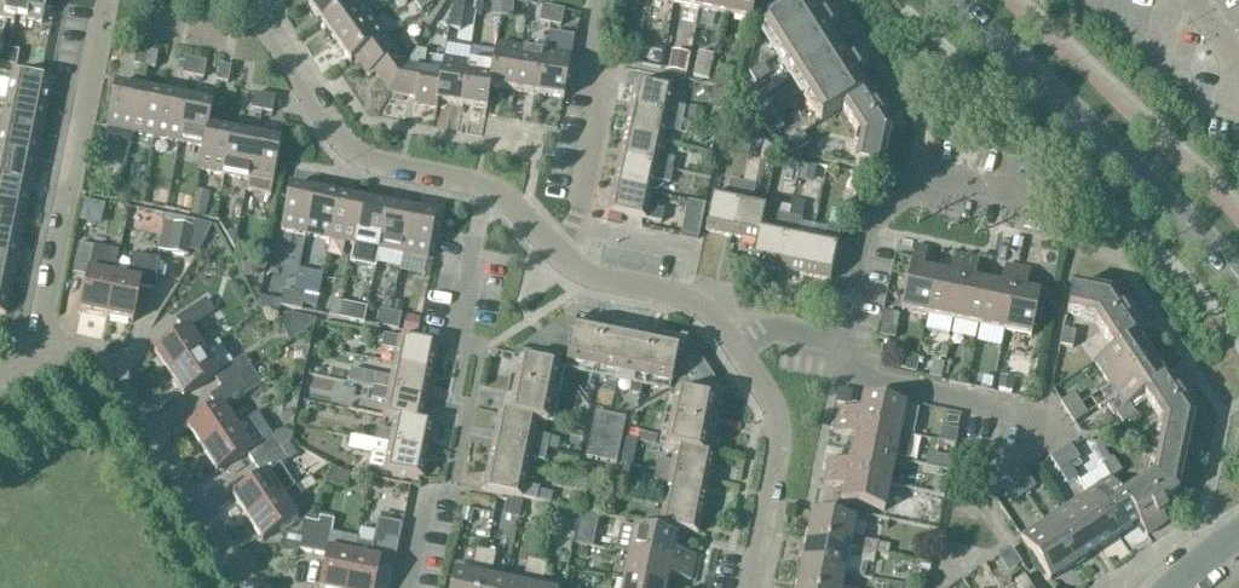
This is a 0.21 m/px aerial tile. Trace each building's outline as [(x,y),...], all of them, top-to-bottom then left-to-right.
[(16,18),(19,0),(0,0),(0,15),(16,18)] [(42,23),(47,0),(19,0),(16,18),(42,23)] [(307,2),(321,22),(353,0),(310,0),(307,2)] [(358,0),(353,0),(321,22),(336,42),(371,17),(358,0)] [(431,0),(419,0),(415,3),(421,12),(433,3),(431,0)] [(462,0),(454,0),(452,14),(463,16),(465,0),(462,0)] [(673,6),(699,11),(701,0),(675,0),(673,6)] [(699,11),(725,16),(728,0),(701,0),(699,11)] [(725,16),(751,21),(755,0),(728,0),(725,16)] [(800,0),(795,0),(785,6),(791,15),(804,6),(800,0)] [(502,2),(492,1),(491,17),(501,18),(502,2)] [(513,3),(502,2),(501,18),(512,18),(513,3)] [(774,7),(782,20),(791,15),(785,6),(782,2),(774,7)] [(792,78),(835,50),(829,40),(824,43),(809,20),(814,17),(806,5),(804,6),(791,15),(782,20),(774,26),(763,33),(792,78)] [(782,20),(774,7),(765,13),(774,26),(782,20)] [(553,10),(543,8),(540,23),(550,25),(553,10)] [(564,12),(553,10),(550,25),(560,27),(564,12)] [(460,31),(463,16),(452,14),(449,29),(460,31)] [(817,22),(825,34),(838,26),(830,14),(817,22)] [(385,38),(371,17),(336,42),(350,63),(354,60),(385,38)] [(406,68),(385,38),(354,60),(367,77),(373,73),(389,95),(406,68)] [(521,49),(496,45),(492,68),(493,68),(490,88),(514,92),(521,49)] [(9,51),(0,49),(0,65),(6,66),(9,51)] [(521,49),(514,92),(538,96),(545,53),(521,49)] [(134,66),(144,68),(147,52),(137,50),(134,66)] [(821,123),(842,110),(864,94),(858,84),(853,87),(837,64),(842,61),(835,50),(792,78),(821,123)] [(9,51),(6,66),(16,68),(19,53),(9,51)] [(158,54),(147,52),(144,68),(155,70),(158,54)] [(538,96),(564,100),(571,58),(545,53),(538,96)] [(858,58),(845,66),(854,78),(866,70),(858,58)] [(196,62),(185,60),(182,75),(193,77),(196,62)] [(468,64),(443,60),(441,73),(442,73),(437,103),(438,103),(462,107),(468,64)] [(206,64),(196,62),(193,77),(203,80),(206,64)] [(462,107),(487,111),(490,88),(493,68),(492,68),(468,64),(462,107)] [(748,73),(743,95),(745,99),(759,90),(756,85),(769,76),(763,66),(749,74),(748,73)] [(231,69),(220,67),(217,82),(228,84),(231,69)] [(414,106),(437,110),(438,103),(437,103),(442,73),(441,73),(406,68),(389,95),(415,99),(414,106)] [(11,74),(6,101),(47,109),(53,83),(11,74)] [(670,106),(673,92),(635,84),(630,110),(682,121),(685,109),(670,106)] [(879,84),(864,94),(842,110),(861,140),(855,167),(882,173),(890,134),(874,110),(889,100),(879,84)] [(140,91),(115,86),(106,129),(131,134),(140,91)] [(164,96),(140,91),(131,134),(156,138),(164,96)] [(251,110),(261,112),(264,97),(254,95),(251,110)] [(188,101),(164,96),(156,138),(180,143),(188,101)] [(275,99),(264,97),(261,112),(272,114),(275,99)] [(42,135),(47,109),(6,101),(1,127),(42,135)] [(213,106),(188,101),(180,143),(203,148),(204,148),(208,128),(208,129),(213,106)] [(690,108),(687,122),(701,125),(704,111),(690,108)] [(771,109),(757,117),(764,127),(777,119),(771,109)] [(680,134),(682,121),(630,110),(624,136),(662,144),(665,130),(680,134)] [(770,137),(784,129),(777,119),(764,127),(770,137)] [(42,135),(1,127),(0,131),(0,153),(37,161),(42,135)] [(208,128),(204,148),(203,148),(199,171),(224,176),(232,133),(208,129),(208,128)] [(232,133),(224,176),(248,180),(256,138),(232,133)] [(796,154),(809,145),(803,135),(789,144),(796,154)] [(660,158),(662,144),(624,136),(619,162),(672,173),(674,161),(660,158)] [(270,198),(281,143),(256,138),(248,180),(245,193),(270,198)] [(762,147),(760,161),(774,164),(775,158),(776,152),(777,150),(764,141),(762,147)] [(37,161),(0,153),(0,180),(32,187),(37,161)] [(619,162),(614,187),(652,195),(655,182),(669,185),(672,173),(619,162)] [(32,187),(0,180),(0,207),(26,212),(32,187)] [(728,197),(713,194),(705,232),(732,238),(743,185),(731,182),(728,197)] [(755,187),(743,185),(732,238),(756,243),(757,243),(761,228),(762,228),(766,205),(752,202),(755,187)] [(608,214),(646,221),(661,224),(664,212),(649,209),(652,195),(614,187),(608,214)] [(281,231),(305,235),(314,193),(290,188),(281,231)] [(203,218),(208,194),(194,191),(189,215),(203,218)] [(339,198),(314,193),(305,235),(330,241),(339,198)] [(363,203),(339,198),(330,241),(354,246),(363,203)] [(85,203),(80,223),(83,224),(94,226),(102,222),(105,207),(88,203),(85,203)] [(375,269),(378,250),(387,208),(363,203),(354,246),(351,264),(375,269)] [(26,212),(0,207),(0,234),(21,238),(26,212)] [(411,213),(387,208),(378,250),(403,255),(411,213)] [(812,238),(798,235),(803,212),(791,209),(789,218),(778,271),(803,276),(809,250),(812,238)] [(436,218),(411,213),(403,255),(428,261),(436,218)] [(761,228),(757,243),(756,243),(752,265),(778,271),(789,218),(777,216),(774,230),(762,228),(761,228)] [(174,226),(168,254),(187,258),(189,251),(200,253),(213,227),(195,223),(193,230),(174,226)] [(825,241),(812,238),(803,276),(830,282),(838,244),(837,244),(841,229),(828,227),(825,241)] [(21,238),(0,234),(0,261),(16,264),(21,238)] [(94,248),(79,245),(73,275),(87,277),(80,312),(107,317),(115,276),(119,253),(94,248)] [(927,250),(914,247),(902,311),(928,317),(936,275),(923,272),(927,250)] [(129,279),(115,276),(107,317),(133,323),(140,288),(154,291),(160,261),(133,256),(129,279)] [(950,277),(936,275),(928,317),(954,322),(967,258),(955,256),(950,277)] [(988,285),(974,282),(979,261),(967,258),(954,322),(979,327),(988,285)] [(16,264),(0,261),(0,287),(11,289),(16,264)] [(1001,288),(988,285),(979,327),(1005,333),(1018,269),(1006,266),(1001,288)] [(1005,333),(1031,338),(1039,296),(1025,293),(1030,271),(1018,269),(1005,333)] [(11,289),(0,287),(0,315),(5,316),(11,289)] [(1072,288),(1067,315),(1094,321),(1114,351),(1138,335),(1139,335),(1152,327),(1141,311),(1126,321),(1110,296),(1072,288)] [(294,294),(284,292),(280,308),(291,310),(294,294)] [(291,310),(301,312),(304,296),(294,294),(291,310)] [(259,298),(258,302),(262,310),(273,312),(275,301),(259,298)] [(214,313),(206,300),(176,320),(184,332),(154,352),(169,374),(205,351),(195,338),(204,332),(198,324),(214,313)] [(342,304),(332,302),(329,317),(339,319),(342,304)] [(353,306),(342,304),(339,319),(349,322),(353,306)] [(391,314),(380,312),(377,327),(387,329),(391,314)] [(387,329),(398,332),(401,316),(391,314),(387,329)] [(407,319),(404,334),(418,337),(421,322),(407,319)] [(602,326),(567,319),(553,327),(559,335),(555,351),(569,354),(566,366),(593,371),(602,326)] [(593,371),(619,376),(628,331),(602,326),(593,371)] [(654,337),(628,331),(619,376),(644,382),(654,337)] [(1076,334),(1063,331),(1060,347),(1072,349),(1076,334)] [(1114,351),(1095,363),(1110,386),(1153,357),(1139,335),(1138,335),(1114,351)] [(432,374),(437,347),(399,339),(399,340),(384,337),(382,347),(397,350),(394,366),(432,374)] [(644,382),(671,387),(674,375),(687,378),(690,362),(698,357),(689,344),(654,337),(644,382)] [(218,342),(205,351),(169,374),(184,397),(214,377),(221,389),(240,377),(252,369),(243,357),(232,364),(218,342)] [(521,358),(516,383),(554,391),(561,358),(535,352),(529,344),(516,352),(515,356),(521,358)] [(1129,406),(1144,396),(1168,379),(1153,357),(1110,386),(1125,409),(1129,406)] [(427,399),(432,374),(394,366),(391,379),(376,376),(374,388),(427,399)] [(217,409),(187,429),(202,451),(238,428),(223,406),(239,395),(242,400),(262,386),(252,369),(240,377),(221,389),(209,397),(217,409)] [(1144,396),(1164,426),(1158,452),(1185,458),(1193,420),(1177,396),(1191,386),(1181,370),(1168,379),(1144,396)] [(679,382),(672,415),(710,423),(715,397),(722,399),(723,395),(714,381),(705,387),(679,382)] [(537,422),(547,424),(554,391),(516,383),(510,415),(509,416),(537,422)] [(371,400),(386,403),(383,418),(394,420),(394,419),(421,425),(422,424),(427,399),(374,388),(371,400)] [(1081,406),(1074,396),(1061,405),(1067,415),(1081,406)] [(863,399),(860,414),(839,409),(836,421),(900,435),(913,437),(919,411),(863,399)] [(1067,415),(1074,425),(1087,416),(1081,406),(1067,415)] [(1129,406),(1125,409),(1116,415),(1123,426),(1136,416),(1129,406)] [(500,413),(494,440),(547,450),(549,438),(535,436),(537,422),(509,416),(510,415),(500,413)] [(595,413),(586,458),(616,465),(625,420),(595,413)] [(247,454),(254,466),(280,449),(257,415),(238,428),(202,451),(217,474),(247,454)] [(704,456),(704,455),(710,423),(672,415),(665,448),(675,451),(675,450),(704,456)] [(377,430),(375,442),(427,453),(433,426),(422,424),(421,425),(394,419),(394,420),(392,433),(377,430)] [(895,460),(900,435),(836,421),(834,433),(855,438),(853,451),(895,460)] [(629,432),(627,441),(656,446),(657,438),(629,432)] [(527,473),(530,459),(544,462),(547,450),(494,440),(489,465),(527,473)] [(387,457),(384,471),(422,479),(427,453),(375,442),(372,454),(387,457)] [(233,497),(248,520),(294,489),(280,467),(297,455),(289,443),(280,449),(254,466),(262,478),(233,497)] [(1069,467),(1079,460),(1070,447),(1060,453),(1069,467)] [(675,451),(673,464),(658,460),(655,472),(708,484),(714,457),(704,455),(704,456),(675,450),(675,451)] [(890,485),(895,460),(853,451),(850,465),(828,461),(826,472),(890,485)] [(1139,523),(1138,523),(1147,537),(1163,526),(1153,511),(1177,495),(1185,458),(1158,452),(1153,479),(1123,498),(1123,499),(1139,523)] [(1060,453),(1050,460),(1059,473),(1069,467),(1060,453)] [(941,457),(939,469),(951,471),(953,459),(941,457)] [(522,499),(536,502),(539,490),(524,487),(527,473),(489,465),(483,492),(521,499),(522,499)] [(1123,498),(1103,468),(1080,483),(1088,495),(1116,538),(1138,523),(1139,523),(1123,499),(1123,498)] [(668,488),(665,501),(703,509),(708,484),(655,472),(653,484),(668,488)] [(884,512),(890,485),(826,472),(823,484),(845,489),(842,503),(884,512)] [(1026,495),(1035,489),(1027,476),(1017,482),(1026,495)] [(938,479),(935,494),(945,497),(949,481),(938,479)] [(1016,502),(1026,495),(1017,482),(1007,489),(1016,502)] [(248,520),(262,542),(298,519),(289,505),(303,495),(297,486),(294,489),(248,520)] [(1095,552),(1116,538),(1088,495),(1066,509),(1095,552)] [(697,536),(703,509),(665,501),(662,515),(647,512),(645,524),(659,527),(659,528),(697,536)] [(1073,567),(1095,552),(1066,509),(1044,523),(1073,567)] [(583,512),(576,545),(592,548),(599,515),(583,512)] [(850,549),(855,522),(813,514),(807,540),(850,549)] [(326,557),(320,587),(347,587),(354,556),(328,550),(334,522),(320,518),(318,524),(304,521),(301,538),(298,551),(326,557)] [(379,568),(393,571),(403,525),(378,520),(372,547),(357,544),(354,556),(347,587),(375,587),(379,568)] [(1050,582),(1073,567),(1044,523),(1021,539),(1050,582)] [(696,557),(674,553),(677,539),(635,530),(629,556),(693,569),(696,557)] [(288,536),(286,549),(298,551),(301,538),(288,536)] [(858,550),(850,549),(807,540),(802,566),(844,574),(847,561),(856,562),(856,560),(874,564),(876,554),(858,550)] [(860,541),(858,550),(876,554),(878,544),(860,541)] [(476,550),(473,568),(482,570),(486,552),(476,550)] [(496,554),(486,552),(482,570),(492,572),(496,554)] [(693,569),(629,556),(624,582),(655,587),(667,587),(669,577),(691,581),(693,569)] [(524,578),(534,580),(537,563),(528,561),(524,578)] [(547,565),(537,563),(534,580),(543,582),(547,565)] [(844,574),(802,566),(798,587),(842,587),(844,574)] [(451,587),(479,587),(481,578),(454,573),(451,587)] [(479,587),(505,587),(506,584),(481,578),(479,587)] [(1018,587),(1031,587),(1024,578),(1015,583),(1018,587)]
